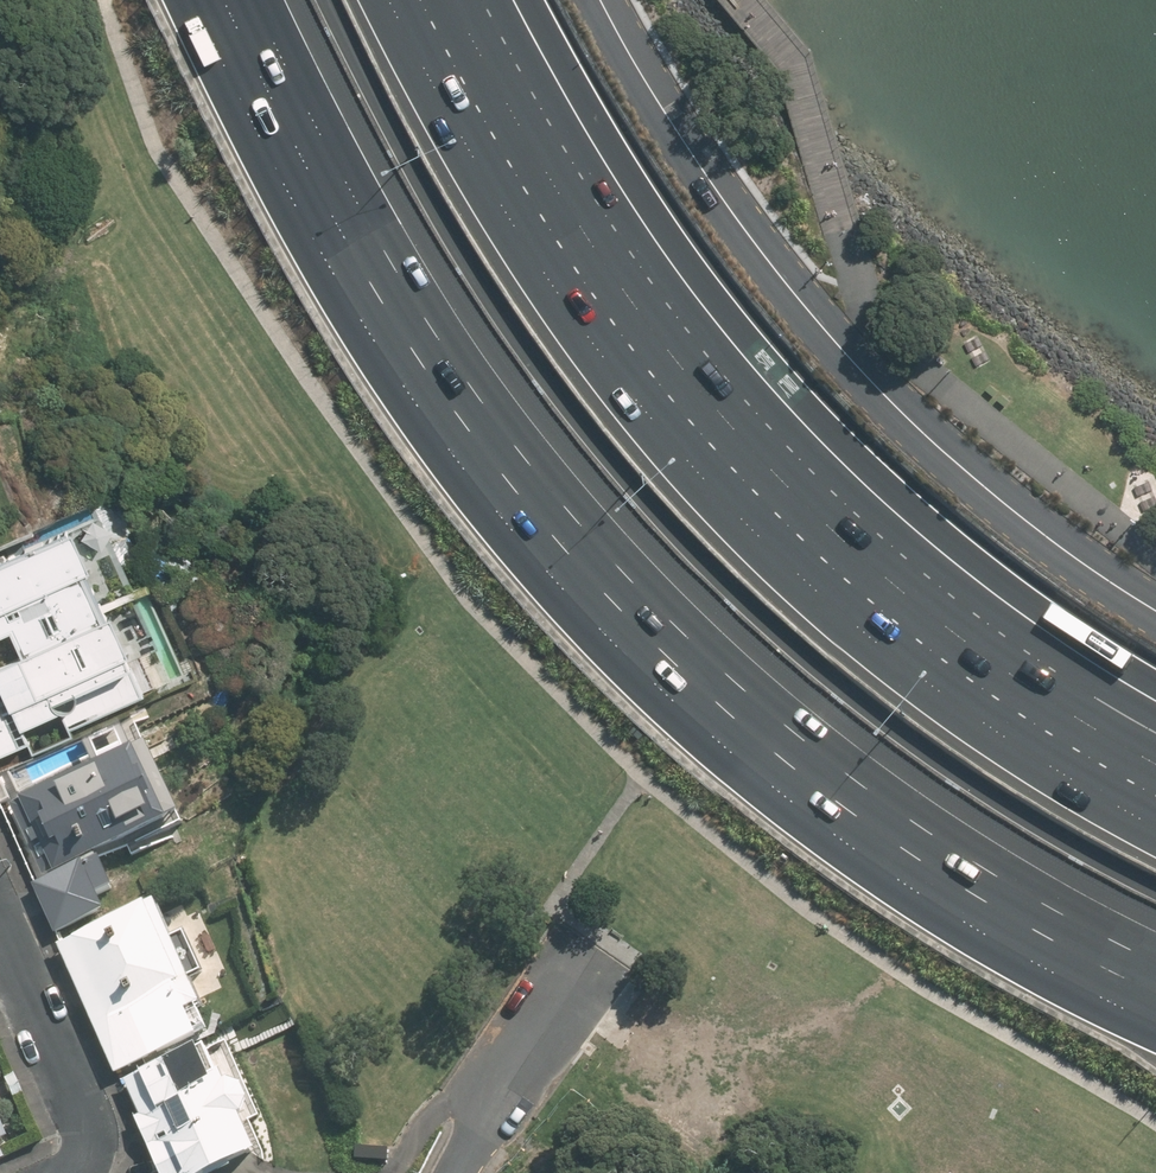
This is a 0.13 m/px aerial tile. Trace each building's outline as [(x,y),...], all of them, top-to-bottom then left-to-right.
[(115,602),(100,567),(109,564),(90,523),(0,564),(0,665),(59,639),(54,630),(115,602)] [(33,739),(38,750),(80,731),(76,721),(150,688),(138,666),(150,661),(143,648),(155,643),(129,595),(115,602),(54,630),(59,639),(0,665),(0,754),(33,739)] [(25,790),(56,866),(188,811),(156,735),(118,751),(110,734),(83,744),(90,762),(25,790)] [(87,858),(38,878),(56,922),(105,902),(87,858)] [(167,904),(63,950),(119,1076),(191,1044),(182,1025),(199,1017),(197,1012),(212,1005),(167,904)] [(221,1048),(132,1088),(147,1122),(144,1124),(166,1172),(231,1172),(270,1155),(255,1121),(255,1120),(258,1119),(260,1116),(262,1114),(264,1111),(265,1107),(265,1104),(264,1100),(263,1098),(262,1094),(260,1092),(258,1090),(255,1088),(252,1086),(249,1085),(245,1085),(242,1085),(239,1086),(238,1087),(221,1048)] [(9,1137),(0,1118),(0,1141),(9,1137)]
